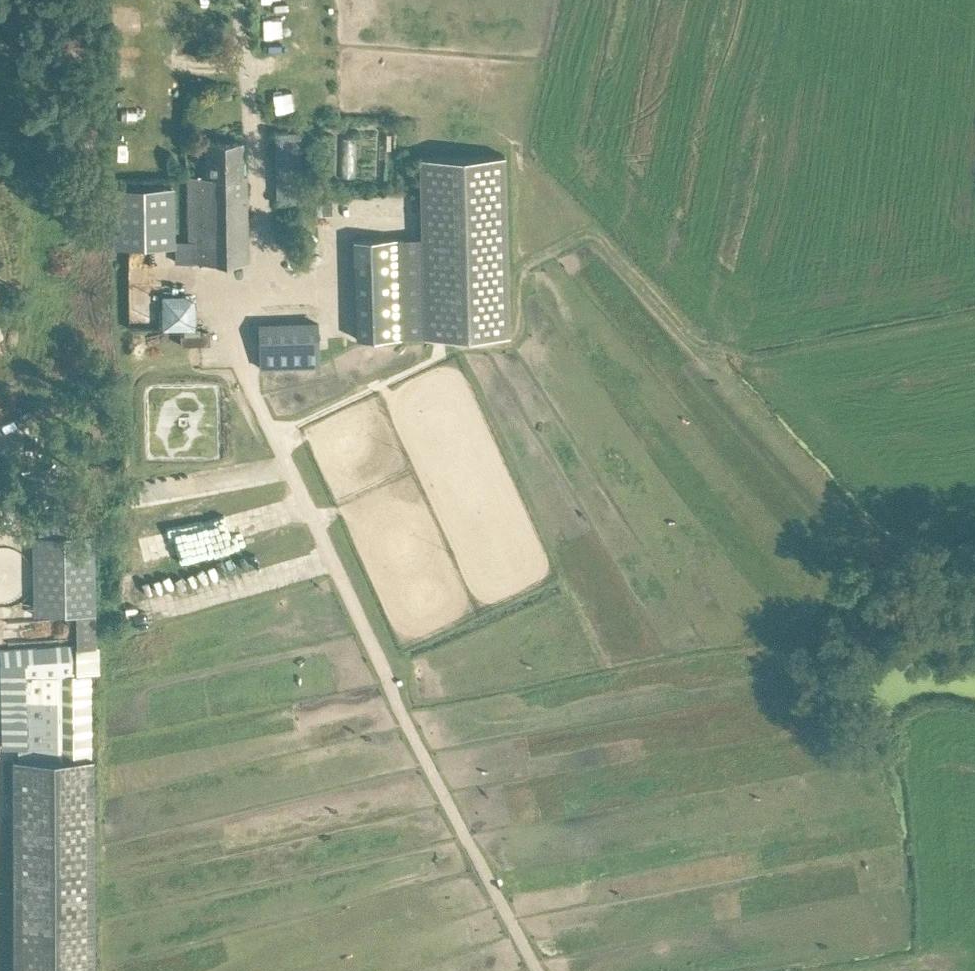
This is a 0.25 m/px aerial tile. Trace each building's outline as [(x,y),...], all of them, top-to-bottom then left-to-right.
[(274,107),(305,108),(305,87),(274,86),(274,107)] [(155,138),(155,157),(164,157),(164,138),(155,138)] [(188,174),(189,239),(174,239),(174,244),(175,261),(189,260),(248,261),(246,174),(242,174),(242,141),(206,141),(206,170),(202,170),(202,174),(188,174)] [(297,200),(296,147),(275,148),(276,200),(297,200)] [(505,153),(419,156),(421,236),(424,336),(510,333),(505,153)] [(317,172),(305,172),(305,187),(317,186),(317,172)] [(173,186),(113,187),(114,245),(174,244),(174,239),(173,186)] [(332,213),(332,201),(316,202),(316,214),(332,213)] [(133,291),(153,291),(154,247),(134,246),(133,291)] [(192,286),(158,286),(158,325),(192,325),(192,286)] [(321,321),(258,324),(259,367),(322,364),(321,321)] [(167,334),(145,333),(144,342),(167,344),(167,334)] [(94,534),(32,534),(34,615),(76,614),(95,614),(94,534)] [(0,648),(0,652),(2,747),(19,747),(19,759),(89,758),(88,675),(97,675),(97,646),(96,646),(95,614),(76,614),(76,643),(12,647),(0,648)] [(13,759),(15,970),(95,970),(94,949),(94,933),(93,758),(89,758),(19,759),(13,759)]
